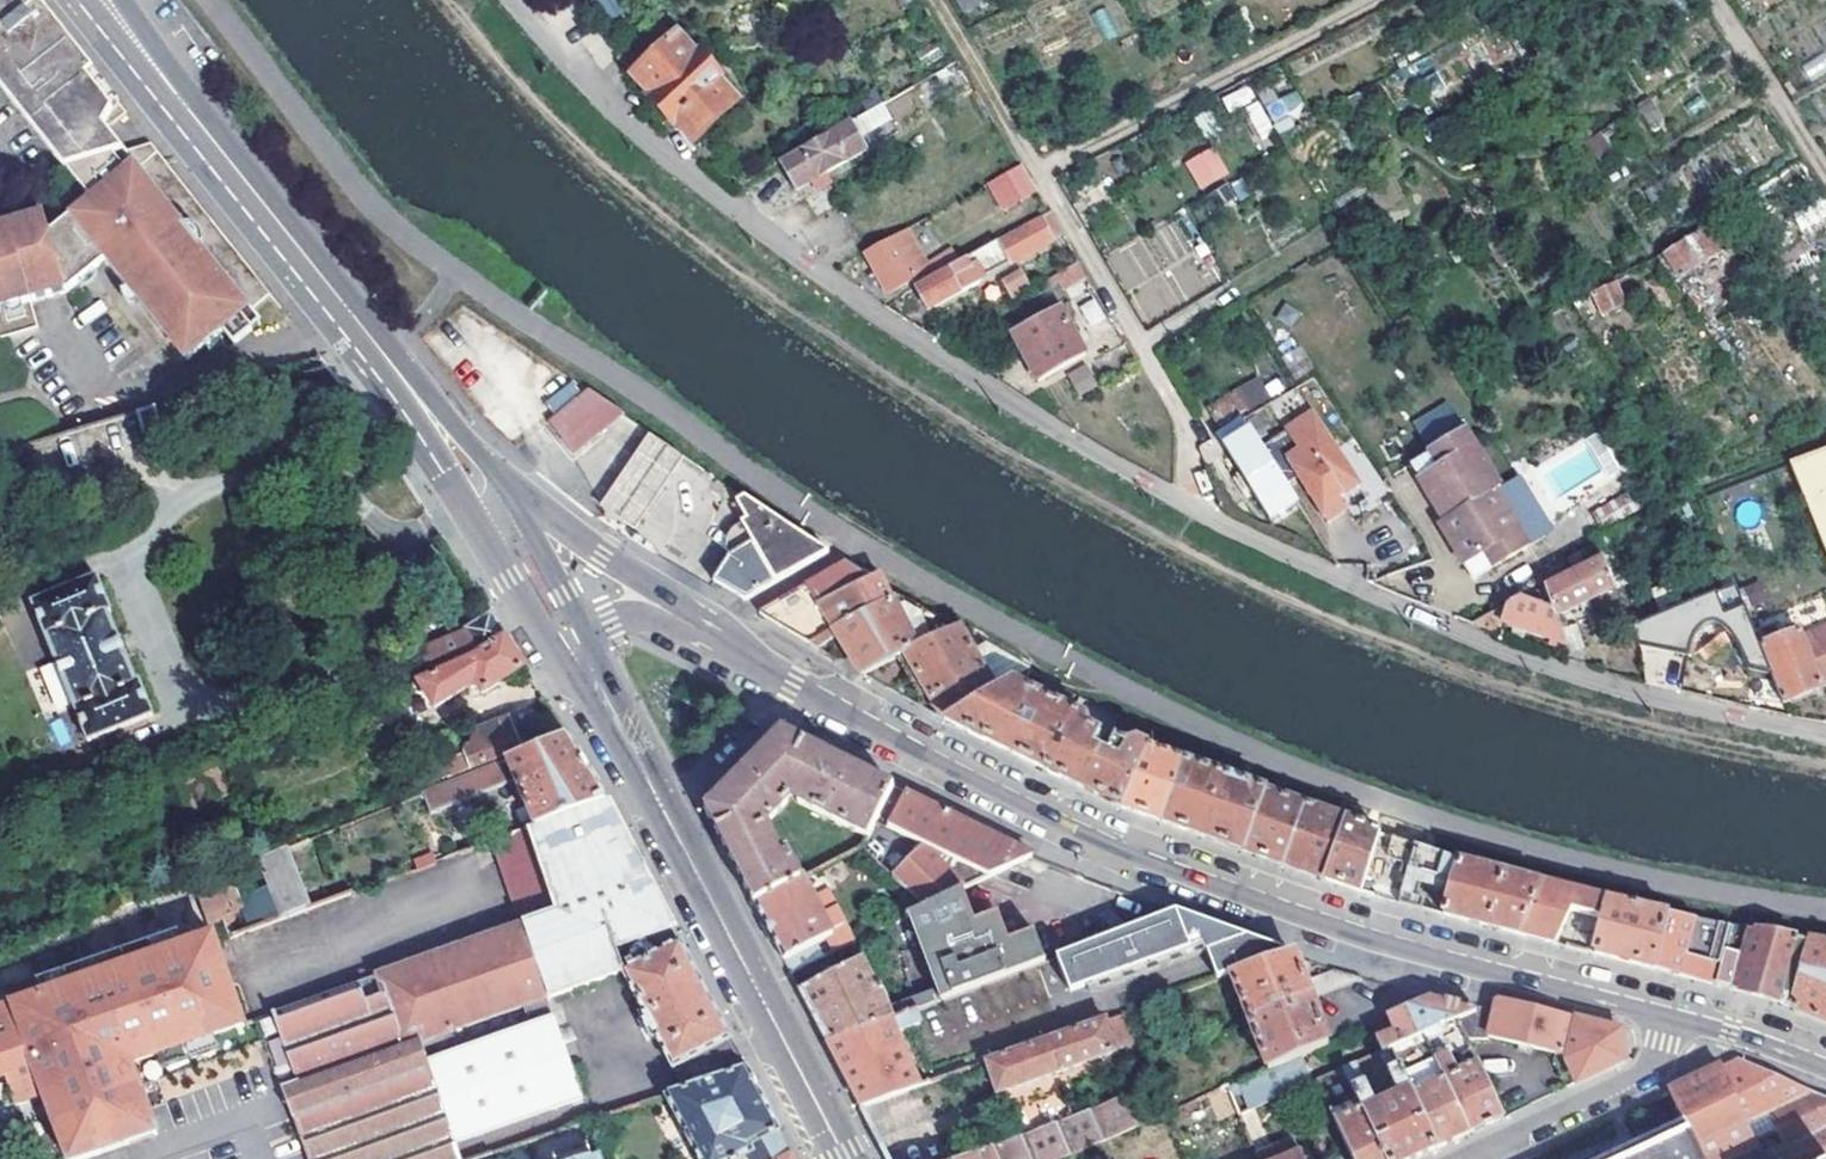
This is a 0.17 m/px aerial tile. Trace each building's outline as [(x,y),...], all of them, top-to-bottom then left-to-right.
[(125,150),(106,126),(124,110),(36,0),(0,0),(0,86),(61,168),(66,167),(125,150)] [(599,26),(614,18),(605,0),(585,0),(599,26)] [(984,0),(955,0),(965,13),(984,0)] [(676,39),(633,79),(651,98),(648,101),(672,126),(675,124),(693,143),(737,103),(721,86),(723,84),(698,55),(695,58),(676,39)] [(1284,127),(1307,103),(1292,89),(1281,101),(1270,90),(1258,102),(1284,127)] [(913,115),(912,99),(890,100),(891,117),(913,115)] [(866,151),(851,125),(850,123),(780,163),(795,191),(866,151)] [(1618,123),(1589,142),(1604,166),(1633,147),(1618,123)] [(3,305),(21,301),(65,288),(78,278),(93,265),(104,257),(111,251),(116,257),(123,267),(116,272),(128,287),(139,303),(163,333),(166,331),(187,358),(204,346),(218,335),(224,330),(249,312),(270,296),(149,142),(125,150),(66,167),(87,196),(47,228),(42,212),(0,224),(0,306),(3,305)] [(1185,159),(1198,188),(1228,175),(1215,146),(1185,159)] [(1019,164),(986,182),(1001,210),(1035,191),(1019,164)] [(1672,175),(1644,194),(1652,205),(1679,188),(1672,175)] [(1797,213),(1805,227),(1825,214),(1825,202),(1823,197),(1797,213)] [(1000,239),(947,269),(948,270),(917,289),(928,310),(978,282),(977,280),(1052,242),(1049,236),(1053,233),(1056,239),(1062,236),(1049,213),(1000,241),(1000,239)] [(1496,223),(1477,233),(1489,251),(1507,239),(1496,223)] [(1707,226),(1664,255),(1681,279),(1728,247),(1715,227),(1707,226)] [(916,286),(934,276),(909,231),(864,255),(886,295),(912,280),(916,286)] [(104,257),(116,272),(123,267),(116,257),(111,251),(104,257)] [(97,271),(93,265),(78,278),(80,281),(83,283),(84,284),(87,283),(89,282),(95,278),(97,276),(97,274),(97,271)] [(1018,268),(1000,278),(1010,296),(1028,286),(1018,268)] [(1617,282),(1595,293),(1606,315),(1627,303),(1617,282)] [(133,307),(139,303),(128,287),(122,291),(120,294),(120,296),(122,300),(124,303),(127,305),(129,307),(131,308),(133,307)] [(23,307),(21,301),(3,305),(4,311),(5,313),(6,315),(7,315),(9,315),(15,314),(19,313),(21,311),(23,309),(23,307)] [(1083,354),(1055,307),(1008,333),(1038,382),(1083,354)] [(260,326),(249,312),(224,330),(234,345),(260,326)] [(224,344),(218,335),(204,346),(210,354),(224,344)] [(1079,395),(1097,385),(1085,363),(1067,373),(1079,395)] [(1207,407),(1218,427),(1259,403),(1248,383),(1207,407)] [(591,392),(548,423),(573,457),(624,416),(591,392)] [(1449,401),(1412,420),(1424,443),(1461,423),(1449,401)] [(154,410),(69,436),(73,448),(89,443),(95,461),(163,441),(154,410)] [(1286,458),(1326,522),(1343,511),(1336,499),(1358,485),(1313,414),(1287,430),(1300,450),(1286,458)] [(1244,420),(1219,435),(1241,471),(1233,475),(1244,493),(1251,489),(1270,519),(1295,503),(1271,465),(1244,420)] [(1443,523),(1495,492),(1499,490),(1464,433),(1430,453),(1438,468),(1417,480),(1443,523)] [(683,460),(650,436),(598,506),(632,530),(683,460)] [(1409,466),(1417,480),(1438,468),(1430,453),(1409,466)] [(1791,468),(1825,555),(1825,454),(1791,468)] [(1336,499),(1343,511),(1350,522),(1385,500),(1371,477),(1358,485),(1336,499)] [(1530,548),(1495,492),(1443,523),(1440,525),(1466,568),(1487,555),(1495,569),(1530,548)] [(729,554),(714,580),(746,598),(828,550),(744,495),(736,501),(747,520),(742,523),(753,542),(729,554)] [(1588,546),(1567,556),(1574,570),(1595,559),(1588,546)] [(1487,555),(1466,568),(1474,582),(1495,569),(1487,555)] [(1570,611),(1614,588),(1602,559),(1544,589),(1555,618),(1556,618),(1565,645),(1568,656),(1583,650),(1570,611)] [(759,612),(809,642),(890,598),(887,589),(879,575),(871,580),(845,562),(759,612)] [(96,578),(31,604),(87,742),(153,716),(139,682),(135,684),(107,613),(111,612),(96,578)] [(1742,588),(1753,607),(1769,599),(1758,579),(1742,588)] [(1740,594),(1736,584),(1629,626),(1640,651),(1730,616),(1724,600),(1740,594)] [(1471,626),(1497,636),(1503,624),(1565,645),(1556,618),(1555,618),(1544,589),(1520,601),(1519,599),(1506,606),(1507,608),(1471,626)] [(903,655),(956,629),(896,595),(890,598),(809,642),(818,648),(838,637),(858,672),(864,675),(903,655)] [(466,630),(481,653),(505,639),(490,615),(466,630)] [(1760,646),(1782,703),(1822,687),(1821,686),(1825,684),(1825,626),(1801,636),(1799,630),(1760,646)] [(973,656),(956,629),(903,655),(943,719),(945,720),(994,692),(994,691),(1008,682),(1029,670),(989,648),(973,656)] [(482,693),(523,668),(505,639),(481,653),(418,682),(434,708),(476,683),(482,693)] [(994,692),(945,720),(1007,751),(1036,694),(1017,684),(1012,687),(1008,682),(994,691),(994,692)] [(1036,694),(1007,751),(1042,769),(1071,711),(1036,694)] [(1082,717),(1071,711),(1042,769),(1081,789),(1100,751),(1092,746),(1100,731),(1093,728),(1094,727),(1090,725),(1082,717)] [(520,750),(507,718),(477,730),(473,740),(475,745),(464,749),(466,754),(448,761),(454,776),(520,750)] [(754,905),(800,882),(787,857),(781,860),(764,828),(790,803),(787,802),(790,794),(799,798),(796,803),(866,838),(891,787),(779,732),(743,769),(704,808),(750,895),(754,905)] [(567,737),(423,794),(430,813),(515,782),(533,829),(607,803),(572,746),(567,737)] [(1100,751),(1081,789),(1119,808),(1146,745),(1135,740),(1128,744),(1121,741),(1121,742),(1114,738),(1107,752),(1101,749),(1100,751)] [(1146,745),(1119,808),(1160,822),(1182,759),(1146,745)] [(1224,775),(1182,759),(1160,822),(1202,837),(1224,775)] [(219,766),(176,784),(187,811),(230,793),(219,766)] [(1224,775),(1202,837),(1241,851),(1264,792),(1265,790),(1224,775)] [(1028,856),(891,787),(866,838),(859,852),(924,907),(958,890),(1028,856)] [(1264,792),(1241,851),(1282,866),(1303,807),(1264,792)] [(494,843),(523,925),(649,882),(616,820),(607,803),(533,829),(494,843)] [(1342,821),(1303,807),(1282,866),(1321,880),(1342,821)] [(1346,822),(1342,821),(1321,880),(1358,893),(1378,833),(1346,822)] [(1441,915),(1517,935),(1542,883),(1460,862),(1391,838),(1386,854),(1389,859),(1401,863),(1399,873),(1406,875),(1398,903),(1418,909),(1422,898),(1410,894),(1416,873),(1450,883),(1441,915)] [(296,911),(274,852),(258,858),(280,917),(296,911)] [(225,862),(201,871),(220,918),(228,939),(253,930),(252,927),(225,862)] [(201,871),(189,876),(206,923),(220,918),(201,871)] [(148,892),(159,919),(172,951),(0,1011),(0,1112),(43,1097),(68,1158),(83,1158),(158,1133),(134,1065),(245,1025),(244,1022),(206,923),(189,876),(148,892)] [(769,933),(790,974),(825,957),(818,942),(833,936),(803,880),(800,882),(754,905),(769,933)] [(433,1039),(548,999),(621,972),(623,971),(615,947),(673,928),(649,882),(523,925),(407,965),(433,1039)] [(1542,883),(1517,935),(1554,944),(1571,912),(1602,920),(1608,900),(1577,892),(1542,883)] [(924,907),(907,916),(939,990),(943,1001),(1044,964),(1032,933),(1005,944),(990,909),(970,917),(958,890),(924,907)] [(148,892),(81,918),(92,945),(159,919),(148,892)] [(1666,913),(1608,900),(1602,920),(1593,954),(1652,970),(1666,913)] [(1795,941),(1776,937),(1719,924),(1690,918),(1666,913),(1652,970),(1777,1002),(1825,1022),(1825,946),(1795,941)] [(1173,914),(1059,957),(1060,960),(1061,962),(1063,965),(1065,967),(1067,970),(1069,973),(1072,975),(1074,977),(1076,979),(1079,981),(1082,982),(1085,983),(1088,984),(1090,985),(1186,949),(1173,914)] [(1090,985),(1083,988),(1086,996),(1208,950),(1218,977),(1232,973),(1232,975),(1292,953),(1173,914),(1186,949),(1090,985)] [(674,1070),(685,1091),(747,1070),(706,992),(680,942),(623,971),(621,972),(643,1015),(638,1017),(651,1041),(655,1039),(671,1071),(674,1070)] [(1250,1023),(1311,1000),(1304,981),(1293,952),(1292,953),(1232,975),(1250,1023)] [(861,961),(800,992),(828,1044),(893,1020),(888,1011),(880,992),(876,992),(861,961)] [(273,1012),(299,1082),(420,1040),(421,1044),(433,1039),(407,965),(273,1012)] [(1312,1003),(1362,978),(1333,970),(1304,981),(1311,1000),(1312,1003)] [(916,1011),(943,1001),(939,990),(888,1011),(893,1020),(916,1011)] [(1391,1050),(1425,1035),(1457,1021),(1473,1014),(1473,1009),(1432,998),(1390,1019),(1397,1034),(1377,1042),(1382,1054),(1391,1050)] [(583,1099),(548,999),(433,1039),(421,1044),(455,1143),(583,1099)] [(1250,1023),(1267,1071),(1299,1059),(1329,1048),(1312,1003),(1311,1000),(1250,1023)] [(1564,1054),(1572,1018),(1500,1000),(1494,1009),(1473,1009),(1473,1014),(1457,1021),(1466,1038),(1487,1038),(1488,1035),(1554,1052),(1564,1054)] [(849,1085),(861,1108),(929,1083),(918,1057),(925,1054),(921,1044),(913,1048),(905,1029),(921,1023),(916,1011),(893,1020),(828,1044),(849,1085)] [(1106,1018),(1117,1049),(1132,1043),(1120,1012),(1106,1018)] [(1106,1018),(986,1061),(998,1092),(1117,1049),(1106,1018)] [(1572,1018),(1564,1054),(1566,1055),(1579,1083),(1626,1061),(1620,1030),(1572,1018)] [(1457,1021),(1425,1035),(1445,1079),(1470,1133),(1505,1118),(1479,1064),(1459,1073),(1452,1058),(1472,1049),(1466,1038),(1457,1021)] [(455,1143),(421,1044),(420,1040),(299,1082),(283,1087),(310,1158),(461,1158),(455,1143)] [(1564,1054),(1554,1052),(1570,1087),(1579,1083),(1566,1055),(1564,1054)] [(1267,1071),(1239,1082),(1250,1110),(1293,1093),(1288,1078),(1301,1072),(1302,1068),(1299,1059),(1267,1071)] [(1746,1122),(1764,1158),(1825,1158),(1825,1099),(1736,1059),(1719,1067),(1746,1122)] [(1719,1067),(1670,1091),(1686,1124),(1696,1146),(1746,1122),(1719,1067)] [(1355,1100),(1386,1158),(1418,1158),(1437,1150),(1412,1095),(1400,1069),(1389,1073),(1400,1097),(1376,1108),(1365,1085),(1352,1091),(1355,1100)] [(666,1097),(699,1158),(794,1158),(774,1123),(747,1070),(685,1091),(666,1097)] [(1445,1079),(1412,1095),(1437,1150),(1470,1133),(1445,1079)] [(1146,1125),(1146,1123),(1135,1096),(970,1158),(1064,1158),(1146,1125)] [(1328,1113),(1348,1152),(1352,1158),(1386,1158),(1355,1100),(1328,1113)] [(0,1124),(0,1133),(17,1126),(14,1119),(0,1124)] [(1696,1146),(1686,1124),(1611,1158),(1702,1158),(1696,1146)] [(1295,1139),(1258,1154),(1260,1158),(1304,1158),(1295,1139)] [(588,1144),(552,1155),(554,1158),(593,1158),(588,1144)]
